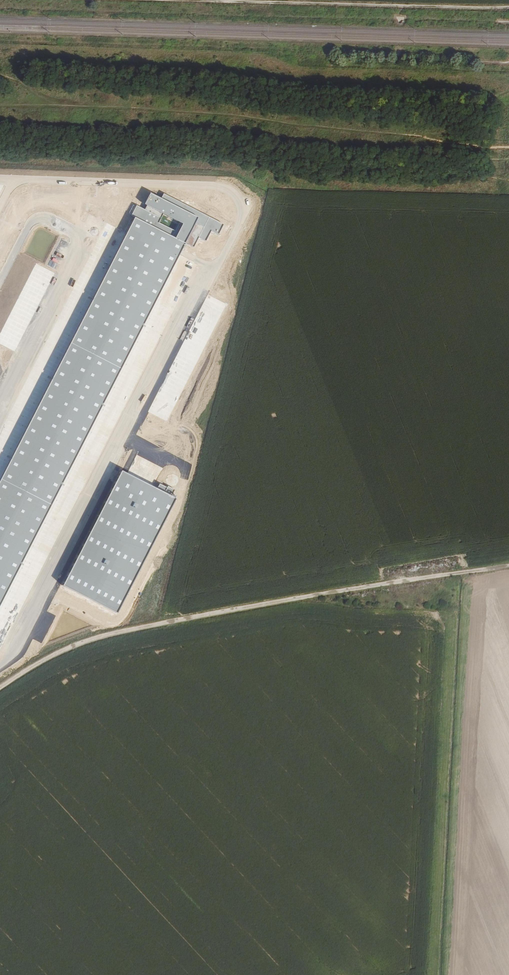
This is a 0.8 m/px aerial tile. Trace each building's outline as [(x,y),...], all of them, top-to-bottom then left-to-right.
[(186,243),(135,217),(0,482),(0,606),(186,243)] [(65,586),(118,613),(177,498),(123,471),(65,586)]
